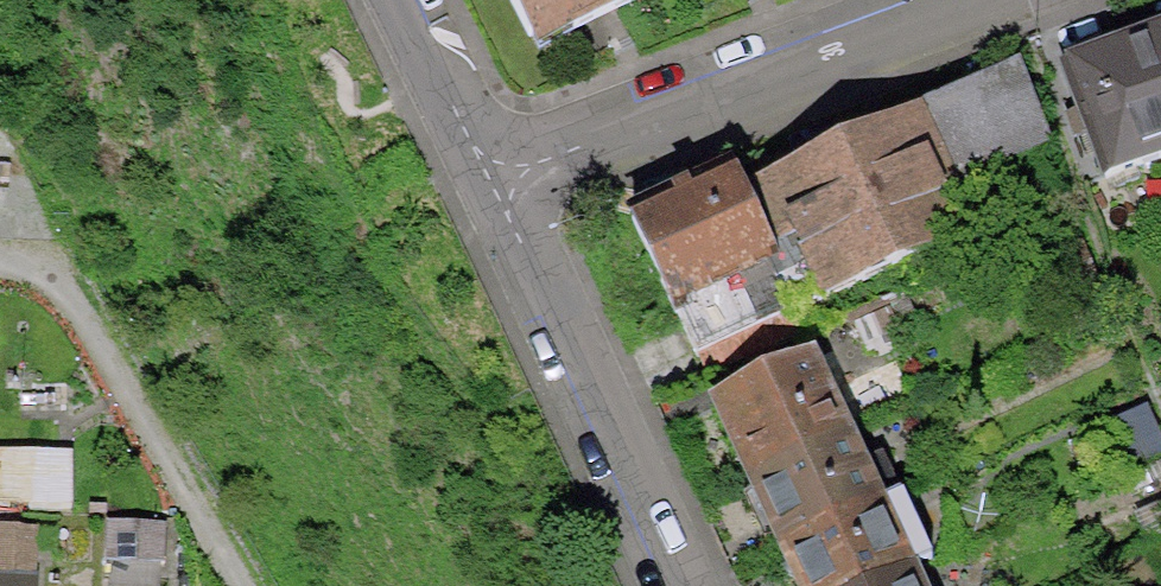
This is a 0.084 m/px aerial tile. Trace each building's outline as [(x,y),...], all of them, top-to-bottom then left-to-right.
[(534,55),(613,14),(641,0),(505,0),(534,55)] [(1047,44),(1094,181),(1160,158),(1160,5),(1047,44)] [(1047,144),(1018,78),(768,191),(819,304),(973,234),(952,187),(1047,144)] [(633,217),(693,350),(789,306),(730,174),(633,217)] [(815,359),(715,405),(733,443),(767,516),(796,581),(799,585),(920,585),(815,359)]
